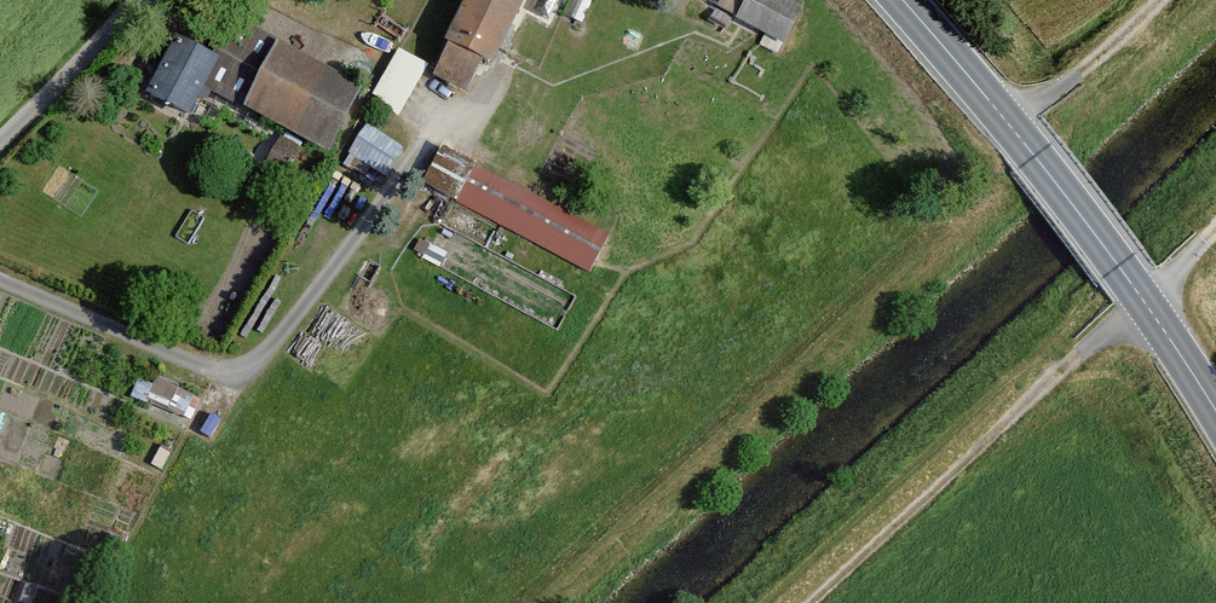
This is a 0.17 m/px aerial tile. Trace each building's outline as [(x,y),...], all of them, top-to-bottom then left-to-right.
[(525,0),(466,0),(445,43),(450,45),(435,76),(466,92),(482,60),(493,65),(525,0)] [(799,8),(783,0),(722,0),(718,9),(782,41),(799,8)] [(202,89),(328,153),(360,89),(235,26),(217,61),(202,89)] [(188,116),(202,89),(217,61),(175,40),(147,95),(188,116)] [(405,110),(429,60),(398,46),(375,96),(405,110)] [(351,150),(386,173),(405,144),(370,121),(351,150)] [(285,132),(267,168),(300,185),(318,149),(285,132)] [(426,183),(588,271),(607,237),(445,149),(426,183)] [(158,373),(144,397),(183,419),(197,395),(158,373)]
